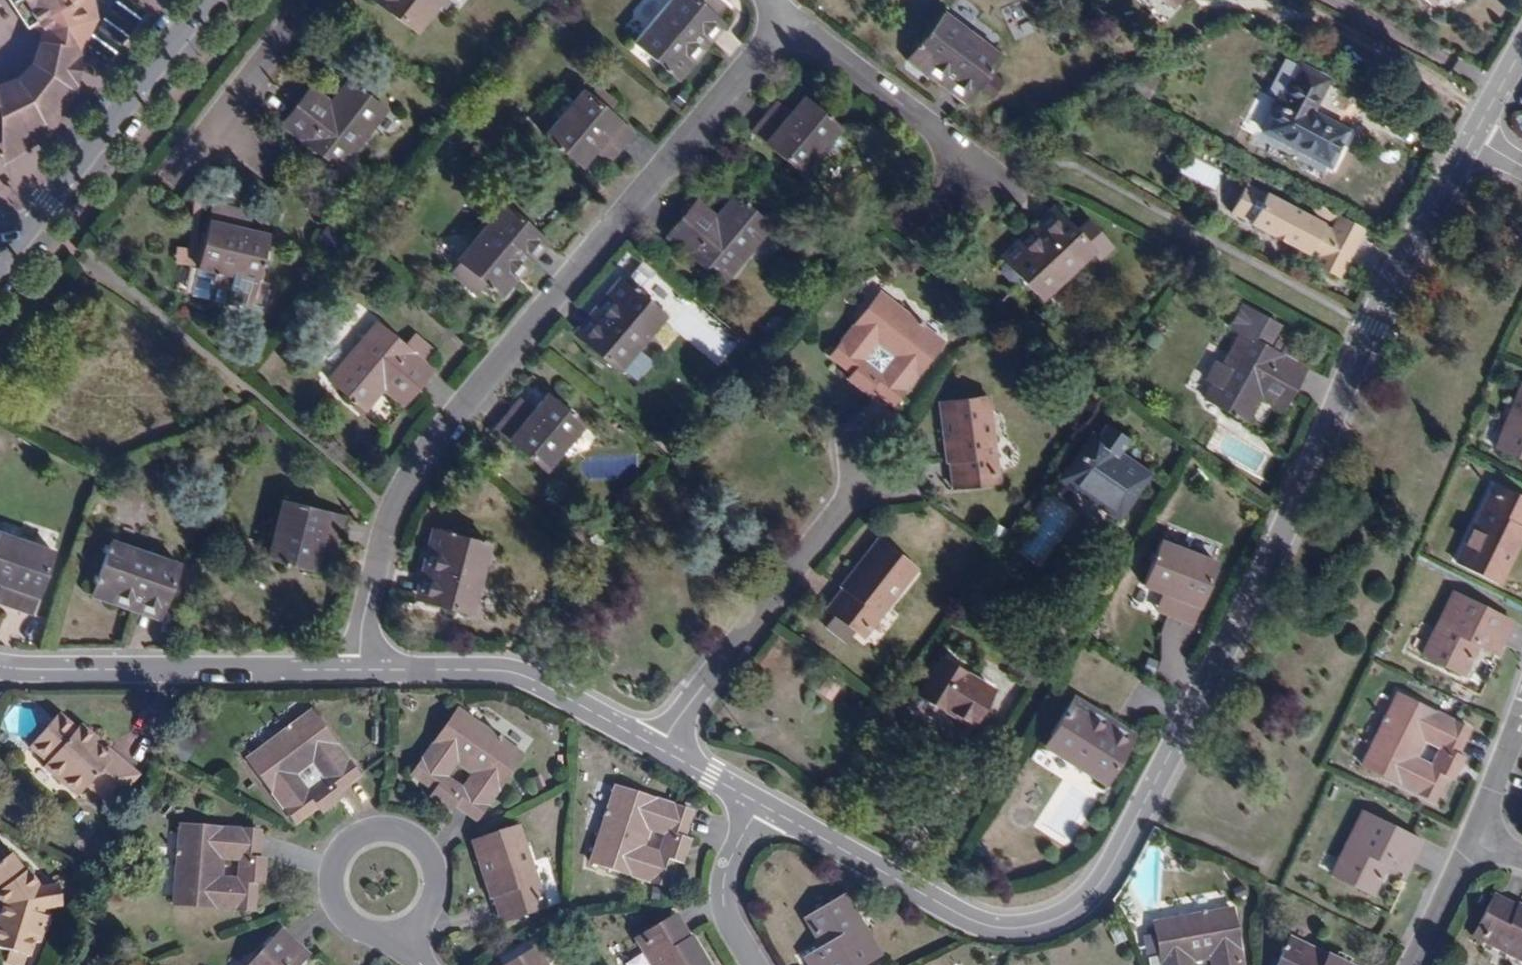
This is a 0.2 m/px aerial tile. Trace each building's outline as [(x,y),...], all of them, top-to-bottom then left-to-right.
[(18,0),(7,0),(27,30),(35,25),(18,0)] [(35,25),(41,21),(49,34),(84,23),(90,5),(89,0),(18,0),(35,25)] [(86,34),(112,54),(138,18),(114,0),(111,0),(86,34)] [(442,0),(379,0),(379,1),(417,31),(442,0)] [(716,20),(693,0),(670,0),(634,42),(678,79),(692,62),(685,56),(716,20)] [(1171,8),(1178,0),(1162,0),(1171,8)] [(966,103),(1001,58),(944,13),(909,59),(966,103)] [(723,26),(716,20),(685,56),(692,62),(723,26)] [(74,54),(84,23),(49,34),(39,71),(22,87),(0,95),(0,146),(6,149),(44,127),(68,90),(74,54)] [(1350,132),(1313,112),(1330,80),(1300,63),(1298,67),(1285,59),(1268,93),(1279,99),(1262,132),(1331,169),(1350,132)] [(339,168),(385,110),(349,82),(332,104),(320,118),(306,107),(289,128),(339,168)] [(631,133),(582,91),(571,105),(555,92),(544,105),(559,118),(545,136),(580,164),(594,148),(603,138),(617,150),(631,133)] [(332,104),(317,93),(306,107),(320,118),(332,104)] [(803,173),(839,130),(803,100),(791,114),(784,123),(771,112),(753,132),(803,173)] [(784,123),(791,114),(779,103),(771,112),(784,123)] [(609,160),(617,150),(603,138),(594,148),(609,160)] [(1268,190),(1250,180),(1234,208),(1253,219),(1252,220),(1309,251),(1310,250),(1319,255),(1315,261),(1341,276),(1368,228),(1329,206),(1324,215),(1337,222),(1334,227),(1326,222),(1326,221),(1269,189),(1268,190)] [(722,283),(770,227),(736,198),(718,218),(705,233),(687,217),(669,237),(722,283)] [(1324,215),(1329,206),(1320,201),(1316,210),(1324,215)] [(256,281),(267,235),(246,230),(235,228),(240,209),(213,203),(199,267),(214,271),(213,278),(211,278),(208,279),(206,280),(204,290),(205,291),(206,293),(209,294),(208,298),(249,308),(250,305),(263,308),(269,284),(256,281)] [(718,218),(700,203),(687,217),(705,233),(718,218)] [(511,274),(542,237),(505,206),(460,259),(502,295),(517,278),(511,274)] [(246,230),(250,211),(240,209),(235,228),(246,230)] [(1060,217),(1053,210),(1019,242),(1025,248),(1060,217)] [(1043,297),(1092,251),(1060,217),(1025,248),(1019,242),(1005,256),(1043,297)] [(517,278),(547,242),(542,237),(511,274),(517,278)] [(617,370),(664,317),(623,281),(607,300),(614,306),(584,342),(617,370)] [(942,343),(879,293),(830,356),(854,374),(859,378),(869,365),(861,358),(874,342),(896,360),(884,376),(876,370),(866,383),(871,388),(894,405),(942,343)] [(584,342),(614,306),(607,300),(576,336),(584,342)] [(1234,329),(1243,334),(1224,367),(1217,363),(1207,380),(1214,385),(1207,399),(1248,422),(1262,398),(1270,383),(1292,395),(1307,369),(1298,365),(1304,353),(1273,336),(1278,325),(1246,307),(1234,329)] [(404,346),(378,324),(330,380),(366,410),(385,389),(396,375),(414,390),(432,370),(425,364),(436,352),(415,334),(404,346)] [(866,395),(871,388),(866,383),(859,378),(854,374),(848,381),(866,395)] [(414,390),(396,375),(385,389),(402,404),(414,390)] [(1284,410),(1292,395),(1270,383),(1262,398),(1284,410)] [(1495,448),(1521,459),(1521,384),(1495,448)] [(997,483),(986,397),(943,403),(954,488),(997,483)] [(532,424),(539,416),(521,401),(514,408),(532,424)] [(545,470),(581,428),(551,402),(539,416),(532,424),(514,408),(497,428),(545,470)] [(1098,440),(1096,438),(1068,478),(1089,492),(1092,487),(1105,496),(1104,498),(1121,509),(1146,474),(1121,456),(1132,439),(1110,423),(1098,440)] [(1521,532),(1521,499),(1496,486),(1458,563),(1497,582),(1521,532)] [(1037,567),(1078,516),(1056,498),(1015,549),(1037,567)] [(320,551),(323,537),(339,541),(345,516),(283,500),(268,560),(315,572),(320,551)] [(472,611),(489,545),(433,532),(428,552),(435,554),(424,599),(472,611)] [(53,551),(0,533),(0,585),(10,589),(4,605),(31,615),(53,551)] [(335,554),(339,541),(323,537),(320,551),(335,554)] [(1192,624),(1216,563),(1162,541),(1143,587),(1164,595),(1174,599),(1169,614),(1192,624)] [(163,609),(178,565),(109,542),(91,595),(113,603),(116,593),(163,609)] [(863,638),(916,570),(881,543),(828,611),(863,638)] [(424,599),(435,554),(428,552),(417,597),(424,599)] [(10,589),(0,585),(0,604),(4,605),(10,589)] [(1497,654),(1513,622),(1453,592),(1422,655),(1458,673),(1464,660),(1469,663),(1478,645),(1497,654)] [(163,609),(116,593),(113,603),(160,618),(163,609)] [(1169,614),(1174,599),(1164,595),(1158,610),(1169,614)] [(1190,651),(1188,623),(1161,624),(1162,652),(1190,651)] [(971,727),(994,691),(940,658),(918,695),(971,727)] [(1463,675),(1469,663),(1464,660),(1458,673),(1463,675)] [(1410,760),(1423,734),(1442,744),(1438,753),(1453,761),(1456,754),(1469,730),(1398,694),(1361,765),(1433,801),(1446,774),(1449,769),(1434,761),(1429,770),(1410,760)] [(1104,783),(1134,737),(1075,699),(1045,745),(1104,783)] [(522,756),(457,710),(411,775),(434,792),(440,795),(449,782),(441,776),(453,759),(478,777),(465,793),(457,787),(448,800),(453,805),(475,821),(522,756)] [(358,775),(310,712),(246,761),(294,824),(317,806),(322,802),(312,788),(304,794),(292,778),(316,760),(328,776),(319,783),(329,796),(336,792),(358,775)] [(137,775),(113,753),(109,757),(93,742),(96,739),(79,724),(76,728),(59,713),(31,745),(47,761),(44,765),(79,795),(88,784),(111,804),(137,775)] [(1454,778),(1464,758),(1456,754),(1453,761),(1449,769),(1446,774),(1454,778)] [(465,793),(478,777),(453,759),(441,776),(449,782),(440,795),(448,800),(457,787),(465,793)] [(319,783),(328,776),(316,760),(292,778),(304,794),(312,788),(322,802),(329,796),(319,783)] [(1068,784),(1045,828),(1066,839),(1090,795),(1068,784)] [(639,851),(648,824),(667,831),(664,840),(680,846),(683,839),(692,813),(615,787),(590,863),(666,888),(676,860),(677,855),(660,849),(658,858),(639,851)] [(341,799),(336,792),(329,796),(322,802),(317,806),(323,813),(341,799)] [(448,800),(440,795),(434,792),(430,799),(449,812),(453,805),(448,800)] [(1406,872),(1422,840),(1361,810),(1330,873),(1368,892),(1375,879),(1380,881),(1388,863),(1406,872)] [(218,882),(220,853),(240,855),(240,865),(257,866),(258,858),(260,830),(180,824),(174,904),(254,910),(256,881),(256,874),(239,873),(239,883),(218,882)] [(680,846),(664,840),(667,831),(648,824),(639,851),(658,858),(660,849),(677,855),(680,846)] [(544,909),(517,827),(474,841),(501,923),(544,909)] [(684,863),(691,843),(683,839),(680,846),(677,855),(676,860),(684,863)] [(240,865),(240,855),(220,853),(218,882),(239,883),(239,873),(256,874),(257,866),(240,865)] [(42,910),(60,905),(56,886),(38,890),(23,872),(21,874),(6,858),(0,863),(0,907),(2,909),(0,916),(0,951),(9,954),(6,964),(7,964),(24,964),(26,958),(29,958),(33,943),(39,945),(47,919),(40,918),(42,910)] [(264,882),(266,859),(258,858),(257,866),(256,874),(256,881),(264,882)] [(1373,895),(1380,881),(1375,879),(1368,892),(1373,895)] [(845,895),(810,916),(818,929),(813,932),(823,948),(805,958),(810,964),(864,964),(880,956),(845,895)] [(1494,898),(1474,937),(1521,961),(1521,912),(1494,898)] [(1232,909),(1154,923),(1161,964),(1188,964),(1187,960),(1216,956),(1217,964),(1242,964),(1232,909)] [(676,916),(637,938),(653,964),(704,964),(676,916)] [(818,929),(810,916),(805,918),(813,932),(818,929)] [(307,955),(281,930),(248,964),(298,964),(307,955)] [(1289,939),(1276,964),(1341,964),(1289,939)] [(535,949),(507,964),(545,964),(535,949)] [(1216,956),(1187,960),(1188,964),(1217,964),(1216,956)]
